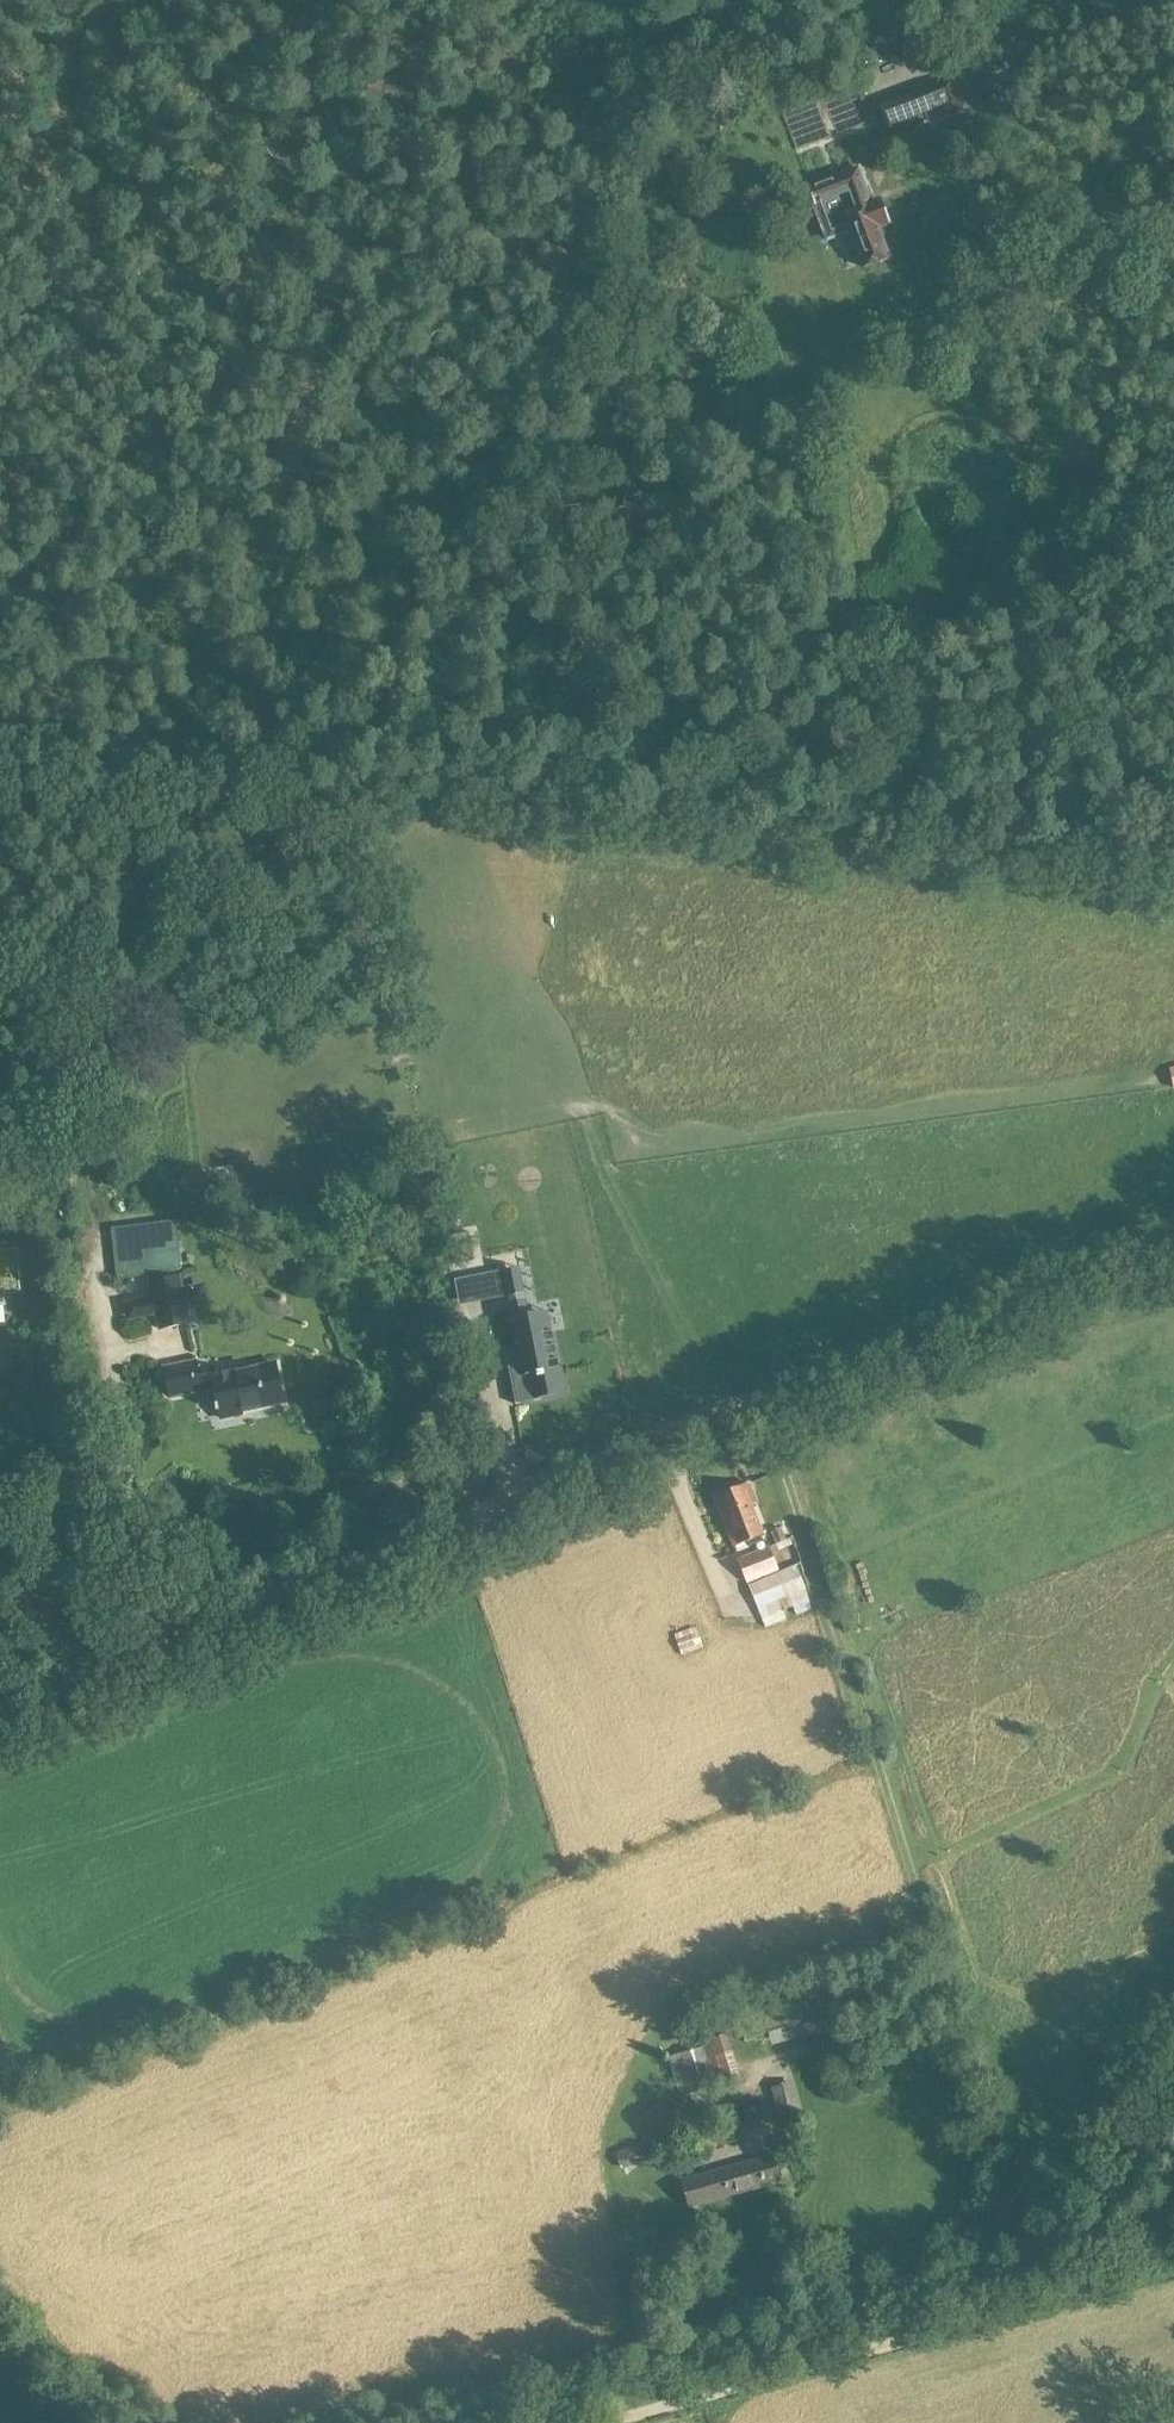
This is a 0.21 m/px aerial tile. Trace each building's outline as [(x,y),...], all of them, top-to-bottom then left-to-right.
[(951,76),(875,104),(885,133),(912,123),(913,125),(933,118),(932,116),(961,106),(951,76)] [(858,165),(805,184),(812,205),(866,186),(858,165)] [(880,204),(843,217),(863,271),(879,265),(880,267),(893,262),(878,219),(884,216),(880,204)] [(461,1217),(447,1220),(457,1279),(478,1275),(470,1232),(464,1233),(461,1217)] [(111,1228),(117,1275),(139,1272),(180,1269),(176,1221),(134,1224),(111,1228)] [(525,1247),(510,1248),(512,1267),(526,1266),(525,1247)] [(3,1305),(1,1291),(18,1289),(14,1253),(0,1254),(0,1305),(3,1305)] [(504,1270),(483,1275),(488,1300),(509,1296),(504,1270)] [(185,1286),(182,1274),(147,1282),(150,1296),(129,1300),(133,1320),(155,1316),(158,1331),(192,1324),(190,1311),(212,1306),(207,1281),(185,1286)] [(520,1364),(509,1367),(516,1405),(541,1400),(540,1394),(564,1389),(553,1332),(545,1333),(541,1312),(528,1315),(524,1299),(511,1302),(514,1318),(511,1318),(520,1364)] [(214,1389),(220,1420),(242,1416),(241,1412),(285,1403),(278,1366),(201,1380),(199,1371),(197,1360),(163,1366),(170,1398),(214,1389)] [(757,1502),(750,1484),(714,1499),(733,1547),(764,1534),(752,1504),(757,1502)] [(738,1560),(748,1584),(778,1571),(768,1547),(738,1560)] [(813,1607),(796,1566),(749,1586),(766,1628),(786,1618),(783,1611),(792,1607),(795,1614),(813,1607)] [(670,1648),(698,1636),(693,1623),(665,1635),(670,1648)] [(832,2000),(771,2017),(765,2019),(765,2020),(760,2021),(762,2026),(766,2025),(771,2041),(838,2022),(832,2000)] [(680,2097),(715,2086),(740,2078),(726,2034),(702,2042),(703,2047),(667,2058),(680,2097)] [(771,2087),(779,2119),(803,2113),(794,2081),(771,2087)] [(657,2159),(652,2141),(616,2151),(621,2170),(657,2159)] [(774,2155),(683,2181),(690,2207),(782,2181),(774,2155)]
